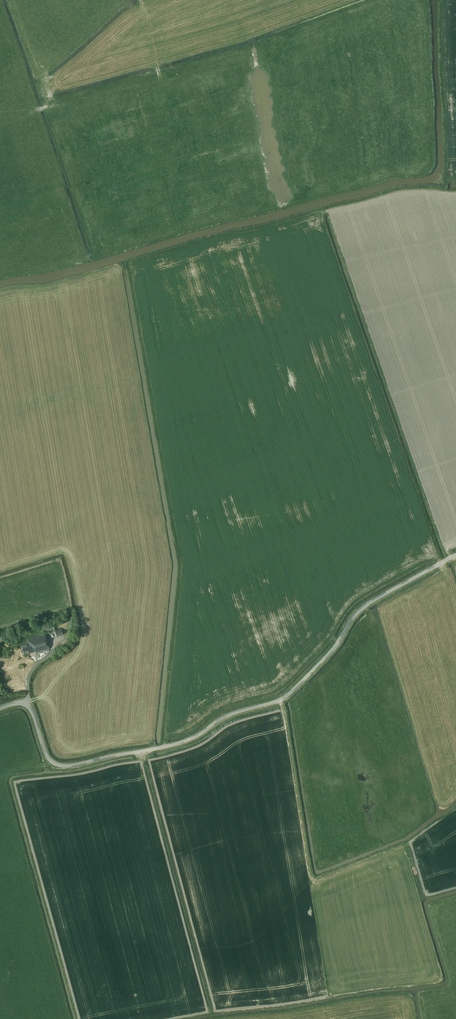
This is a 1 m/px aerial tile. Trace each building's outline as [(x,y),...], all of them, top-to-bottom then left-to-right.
[(43,626),(44,632),(54,629),(52,624),(43,626)] [(49,649),(45,635),(27,640),(29,646),(27,647),(27,645),(21,647),(23,654),(29,653),(32,652),(33,654),(49,649)]
